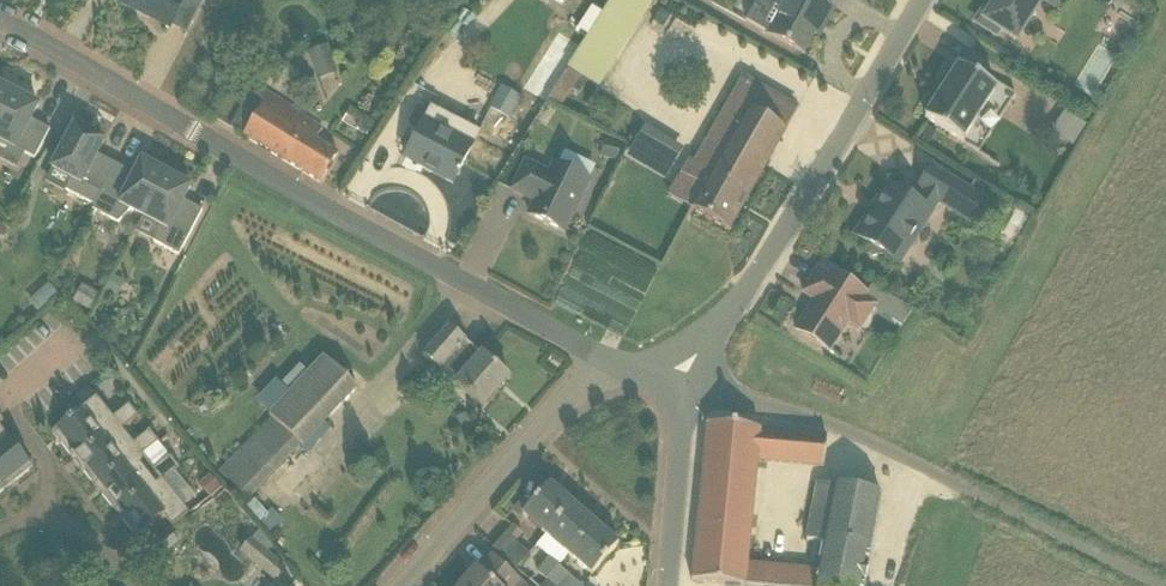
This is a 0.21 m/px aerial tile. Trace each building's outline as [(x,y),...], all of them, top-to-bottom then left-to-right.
[(185,0),(125,0),(123,4),(170,28),(185,0)] [(590,11),(581,30),(586,33),(568,69),(605,88),(651,0),(610,0),(601,17),(590,11)] [(766,34),(803,54),(820,24),(825,27),(834,11),(815,0),(785,0),(766,34)] [(997,3),(992,0),(977,23),(996,36),(999,31),(1016,41),(1042,0),(999,0),(997,3)] [(1130,35),(1122,47),(1128,51),(1136,38),(1130,35)] [(307,54),(316,81),(337,74),(328,47),(307,54)] [(227,85),(226,64),(216,64),(217,86),(227,85)] [(999,87),(996,91),(959,67),(925,119),(978,153),(1015,97),(999,87)] [(551,94),(567,103),(581,77),(565,68),(551,94)] [(728,232),(796,112),(742,81),(695,163),(690,160),(682,175),(704,188),(691,211),(728,232)] [(14,94),(0,87),(0,119),(14,94)] [(245,137),(320,183),(338,154),(316,141),(323,129),(296,113),(297,111),(261,90),(257,97),(251,94),(230,128),(245,137)] [(50,131),(35,123),(34,124),(30,122),(38,107),(14,94),(0,119),(0,161),(18,170),(26,154),(35,159),(50,131)] [(510,121),(517,108),(495,97),(489,110),(510,121)] [(454,184),(473,148),(480,132),(447,116),(438,111),(432,108),(405,159),(454,184)] [(368,137),(375,124),(351,109),(343,122),(368,137)] [(53,170),(71,179),(67,193),(93,206),(100,193),(115,165),(101,157),(100,159),(96,158),(104,142),(76,126),(53,170)] [(618,162),(622,144),(606,140),(602,158),(618,162)] [(93,206),(94,207),(92,210),(118,224),(131,211),(143,217),(165,174),(142,162),(134,177),(130,175),(131,173),(115,165),(100,193),(93,206)] [(565,233),(584,192),(590,182),(554,165),(549,175),(526,164),(513,191),(527,198),(528,196),(537,201),(529,216),(565,233)] [(855,237),(870,247),(872,258),(884,256),(898,265),(938,202),(971,223),(983,203),(931,169),(918,189),(924,193),(918,204),(892,187),(873,216),(870,214),(855,237)] [(179,256),(203,211),(188,203),(187,205),(182,203),(191,187),(165,174),(143,217),(157,225),(153,242),(179,256)] [(8,233),(0,223),(0,240),(8,233)] [(866,296),(832,274),(830,278),(818,271),(803,294),(815,301),(796,331),(829,353),(849,323),(860,330),(875,307),(864,300),(866,296)] [(124,282),(113,277),(106,292),(117,297),(124,282)] [(90,311),(98,296),(82,286),(73,302),(90,311)] [(457,385),(483,409),(502,387),(509,379),(483,356),(482,357),(465,342),(466,341),(450,327),(424,356),(441,371),(457,385)] [(294,440),(302,448),(358,389),(324,358),(240,447),(265,471),(294,440)] [(52,433),(71,457),(71,458),(73,460),(117,425),(122,431),(123,430),(138,417),(129,406),(114,419),(97,398),(96,398),(89,389),(75,400),(83,409),(52,433)] [(84,473),(94,486),(138,451),(142,457),(143,456),(159,443),(150,432),(134,444),(123,430),(122,431),(117,425),(73,460),(84,473)] [(880,494),(834,486),(817,483),(806,540),(823,543),(818,571),(747,564),(758,461),(824,468),(827,437),(707,425),(692,581),(738,585),(863,585),(880,494)] [(7,490),(33,468),(0,427),(0,481),(7,490)] [(94,486),(115,512),(158,477),(163,482),(164,482),(180,469),(171,458),(155,470),(143,456),(142,457),(138,451),(94,486)] [(221,489),(210,476),(199,485),(210,498),(221,489)] [(115,512),(136,538),(164,516),(173,527),(190,514),(164,482),(163,482),(158,477),(115,512)] [(550,485),(523,516),(546,536),(573,505),(559,493),(550,485)] [(559,567),(569,556),(596,525),(589,520),(573,505),(546,536),(536,547),(550,559),(559,567)] [(596,525),(569,556),(592,576),(619,545),(596,525)] [(530,555),(516,544),(523,536),(512,527),(492,550),(517,571),(530,555)] [(152,564),(178,544),(169,532),(142,551),(152,564)] [(241,552),(253,562),(275,581),(285,570),(263,551),(250,540),(241,552)] [(517,578),(493,557),(480,572),(476,569),(461,585),(510,585),(517,578)] [(559,567),(550,559),(538,573),(547,581),(559,567)] [(584,585),(577,584),(559,567),(547,581),(553,585),(584,585)]
